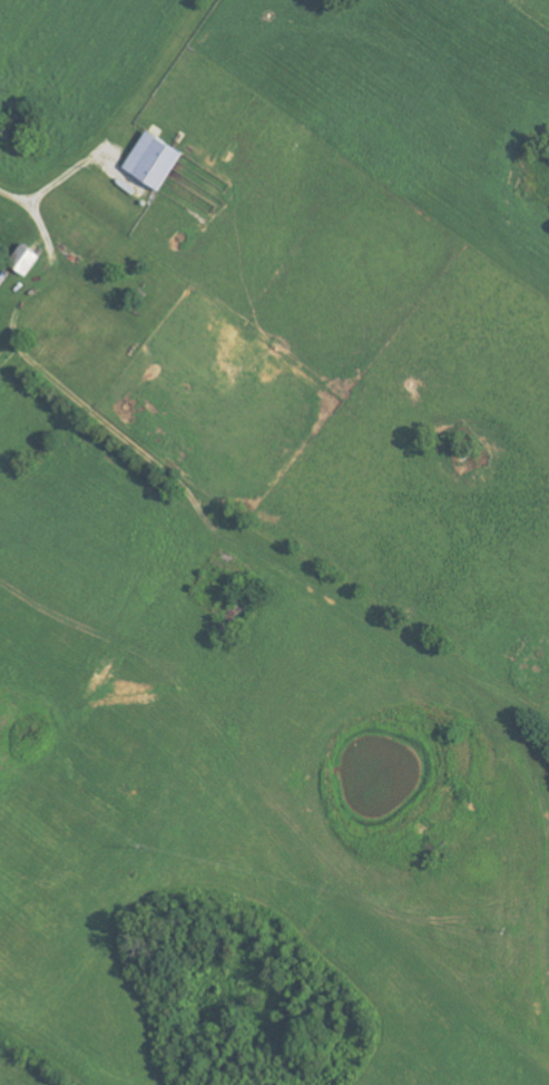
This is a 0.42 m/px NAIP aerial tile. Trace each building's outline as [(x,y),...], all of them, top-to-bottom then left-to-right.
[(187,153),(150,131),(128,170),(165,191),(187,153)] [(30,276),(44,256),(27,244),(13,264),(30,276)]
